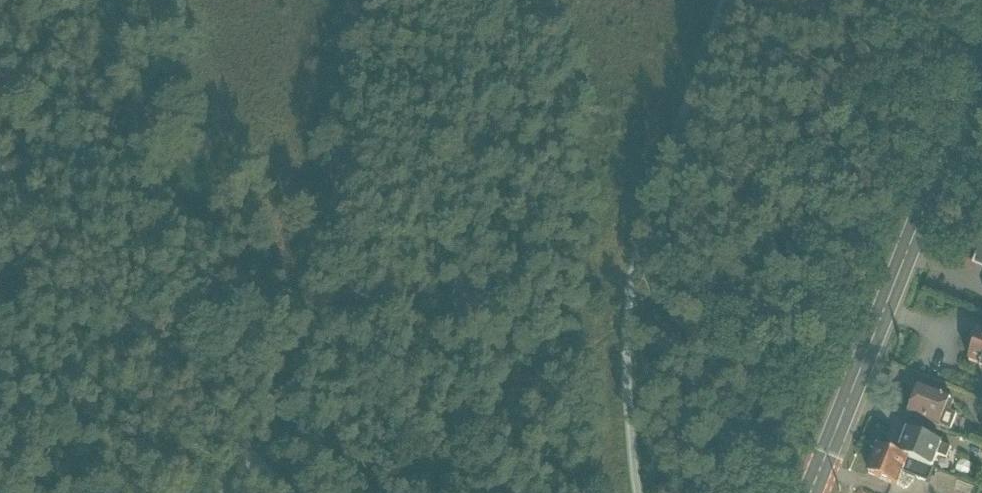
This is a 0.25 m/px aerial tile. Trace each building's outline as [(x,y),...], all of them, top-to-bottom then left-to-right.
[(973,242),(964,265),(981,272),(981,246),(973,242)] [(981,371),(981,336),(965,330),(954,361),(981,371)] [(896,410),(942,427),(951,401),(905,384),(896,410)] [(872,422),(878,448),(902,457),(925,465),(933,443),(872,422)] [(868,473),(892,487),(902,457),(878,448),(868,473)]
